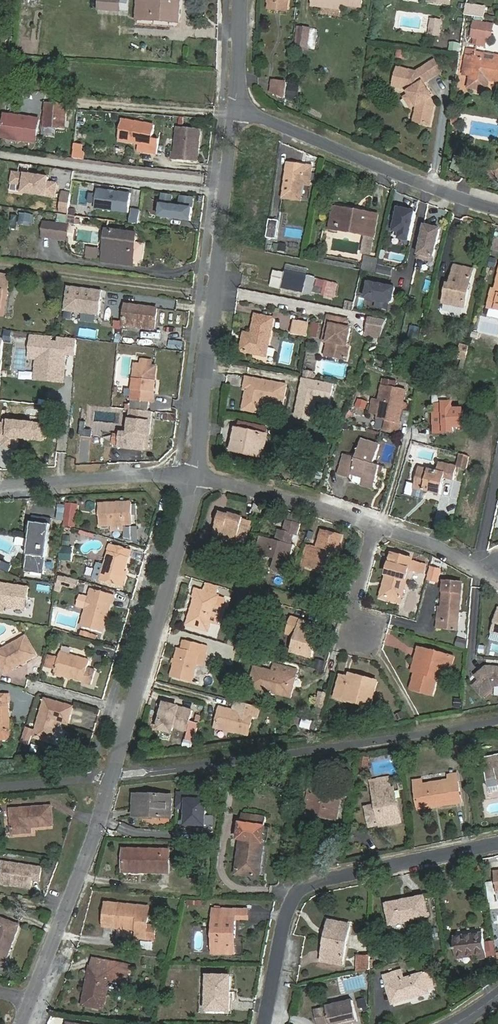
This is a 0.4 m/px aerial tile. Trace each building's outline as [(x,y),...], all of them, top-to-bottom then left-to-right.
[(121,0),(100,0),(99,10),(120,11),(121,0)] [(120,11),(129,11),(129,0),(121,0),(120,11)] [(137,20),(179,22),(180,0),(179,0),(138,0),(137,20)] [(440,21),(432,20),(429,33),(438,35),(440,21)] [(477,46),(486,47),(490,24),(475,21),(473,37),(479,38),(477,46)] [(310,29),(298,27),(297,35),(309,36),(310,29)] [(296,48),(307,49),(309,36),(297,35),(296,48)] [(467,54),(466,54),(463,74),(472,75),(470,87),(487,90),(489,80),(497,81),(497,59),(475,55),(476,50),(468,48),(467,54)] [(415,121),(430,125),(436,104),(432,99),(431,98),(432,94),(425,84),(442,71),(434,61),(417,73),(399,68),(395,85),(407,88),(410,94),(417,104),(419,106),(415,121)] [(272,92),(285,98),(287,82),(273,81),(272,92)] [(412,108),(417,104),(410,94),(405,97),(412,108)] [(67,104),(46,103),(44,127),(65,129),(67,104)] [(37,143),(39,120),(8,118),(3,122),(2,133),(7,139),(18,140),(18,142),(37,143)] [(155,125),(123,120),(119,141),(139,144),(138,151),(157,154),(159,140),(153,139),(155,125)] [(202,129),(179,126),(176,151),(173,151),(172,159),(198,162),(202,129)] [(85,144),(74,143),(74,144),(73,157),(82,159),(85,144)] [(313,166),(288,162),(283,195),(302,198),(305,182),(311,183),(313,166)] [(24,186),(23,193),(55,198),(57,184),(48,183),(49,178),(13,173),(11,184),(24,186)] [(95,208),(128,213),(131,193),(97,189),(95,208)] [(62,193),(61,203),(70,204),(71,194),(62,193)] [(162,194),(159,217),(191,220),(193,198),(181,196),(179,207),(171,205),(172,195),(162,194)] [(61,203),(60,212),(69,213),(70,204),(61,203)] [(330,228),(337,229),(341,208),(334,207),(330,228)] [(378,215),(341,208),(337,229),(374,236),(378,215)] [(402,232),(401,239),(411,241),(417,212),(399,209),(395,231),(402,232)] [(132,210),(130,223),(138,224),(140,211),(132,210)] [(267,239),(276,240),(278,221),(269,220),(267,239)] [(43,236),(66,239),(68,225),(45,223),(43,236)] [(418,258),(433,261),(440,229),(424,226),(418,258)] [(111,251),(111,256),(134,260),(137,234),(107,230),(105,250),(111,251)] [(367,238),(365,253),(371,254),(373,239),(367,238)] [(87,257),(98,259),(99,249),(88,247),(87,257)] [(365,257),(362,270),(376,272),(379,259),(365,257)] [(449,284),(444,303),(465,308),(473,269),(455,265),(451,285),(449,284)] [(284,273),(274,271),(271,286),(311,293),(312,292),(314,278),(306,276),(285,271),(284,273)] [(3,292),(7,292),(9,276),(0,275),(0,309),(1,309),(3,292)] [(314,278),(312,292),(333,296),(335,282),(314,278)] [(496,289),(493,289),(489,308),(497,309),(497,281),(496,289)] [(366,298),(390,304),(393,302),(396,289),(369,283),(366,298)] [(64,310),(99,315),(102,290),(67,285),(64,310)] [(106,290),(102,290),(99,315),(64,310),(63,319),(101,324),(106,290)] [(124,323),(140,325),(139,327),(155,330),(158,309),(126,304),(124,323)] [(241,351),(266,356),(274,318),(256,314),(251,340),(243,338),(241,351)] [(348,343),(351,328),(348,327),(349,320),(328,316),(327,324),(332,325),(328,342),(331,342),(328,355),(347,359),(350,344),(348,343)] [(386,320),(371,316),(367,328),(383,332),(386,320)] [(292,334),(308,336),(310,324),(294,321),(292,334)] [(383,332),(367,328),(365,334),(381,339),(383,332)] [(76,339),(32,335),(30,358),(35,359),(33,381),(63,384),(65,355),(74,355),(76,339)] [(470,347),(462,345),(459,357),(467,358),(470,347)] [(376,355),(365,353),(363,364),(373,366),(376,355)] [(157,366),(135,363),(132,398),(153,400),(157,366)] [(245,386),(247,386),(243,409),(262,413),(264,402),(283,405),(287,385),(247,377),(245,386)] [(333,385),(302,379),(294,415),(311,418),(315,398),(330,401),(333,385)] [(384,380),(383,386),(395,388),(396,382),(384,380)] [(370,413),(377,414),(376,417),(386,419),(384,430),(397,432),(405,390),(395,388),(383,386),(382,386),(379,399),(373,398),(370,413)] [(435,403),(433,404),(433,407),(431,407),(432,412),(434,412),(435,432),(453,432),(453,427),(463,426),(462,409),(452,409),(452,402),(451,403),(450,396),(435,397),(435,403)] [(145,449),(146,432),(150,432),(152,411),(130,409),(129,432),(123,431),(122,445),(122,446),(145,449)] [(0,419),(0,438),(45,442),(47,424),(0,419)] [(251,449),(263,451),(267,435),(237,429),(233,449),(250,453),(251,449)] [(122,445),(123,431),(114,431),(113,444),(122,445)] [(351,478),(352,475),(363,479),(375,483),(380,466),(374,463),(380,444),(362,438),(356,457),(344,453),(338,475),(351,478)] [(470,456),(462,454),(459,466),(467,468),(470,456)] [(458,465),(439,461),(437,471),(419,466),(414,489),(441,495),(444,478),(454,480),(458,465)] [(375,483),(363,479),(361,486),(373,490),(375,483)] [(263,503),(255,501),(252,511),(261,513),(263,503)] [(100,526),(133,524),(132,515),(137,515),(137,504),(132,504),(132,502),(99,504),(100,526)] [(77,527),(80,504),(69,503),(66,525),(77,527)] [(214,533),(237,540),(237,539),(245,541),(251,521),(243,519),(244,517),(229,513),(229,515),(220,512),(214,533)] [(301,524),(286,520),(283,531),(293,534),(297,536),(301,524)] [(50,526),(31,524),(25,573),(44,575),(50,526)] [(139,542),(138,527),(124,527),(124,538),(139,542)] [(310,546),(305,565),(314,568),(315,564),(333,569),(342,535),(322,530),(317,548),(310,546)] [(281,531),(278,540),(284,542),(291,544),(293,534),(283,531),(281,531)] [(260,555),(265,537),(259,535),(255,553),(260,555)] [(275,559),(272,570),(288,575),(295,545),(291,544),(284,542),(278,540),(265,537),(260,555),(275,559)] [(93,578),(121,587),(130,550),(111,544),(105,564),(98,562),(93,578)] [(305,545),(300,564),(305,565),(310,546),(305,545)] [(73,548),(60,547),(59,559),(71,561),(73,548)] [(421,562),(412,560),(412,559),(393,554),(385,580),(387,583),(384,596),(402,601),(410,568),(419,570),(421,562)] [(76,589),(78,581),(58,577),(57,584),(76,589)] [(0,582),(0,610),(3,611),(4,607),(27,610),(30,586),(0,582)] [(440,621),(459,622),(462,583),(444,582),(440,621)] [(212,594),(216,595),(218,587),(206,583),(204,591),(212,594)] [(86,609),(81,626),(102,632),(113,595),(91,589),(89,596),(80,593),(76,606),(86,609)] [(204,591),(198,589),(188,624),(208,630),(211,621),(219,623),(223,607),(216,605),(218,596),(216,595),(212,594),(204,591)] [(267,600),(264,609),(280,614),(282,604),(267,600)] [(294,646),(292,652),(312,657),(315,644),(311,643),(317,624),(292,617),(287,633),(297,636),(294,646)] [(4,673),(36,655),(25,636),(0,651),(0,665),(4,673)] [(284,643),(285,640),(273,636),(269,650),(291,657),(292,652),(294,646),(284,643)] [(197,664),(203,665),(207,645),(186,640),(183,649),(178,648),(171,677),(192,682),(197,664)] [(420,660),(417,672),(416,672),(411,688),(433,695),(438,678),(442,679),(449,655),(419,647),(416,658),(420,660)] [(90,660),(61,652),(54,672),(84,681),(84,682),(92,685),(96,671),(88,668),(90,660)] [(49,655),(46,666),(54,668),(56,657),(49,655)] [(314,667),(323,670),(325,661),(316,658),(314,667)] [(250,686),(274,693),(275,690),(288,694),(293,675),(296,676),(298,670),(275,663),(273,669),(255,664),(250,686)] [(487,666),(476,676),(480,680),(474,686),(483,696),(495,685),(497,685),(497,667),(487,666)] [(378,681),(366,678),(365,682),(341,675),(335,697),(344,699),(345,697),(361,701),(360,704),(371,707),(378,681)] [(320,692),(316,705),(324,707),(327,695),(320,692)] [(11,702),(11,693),(0,694),(0,702),(8,702),(11,702)] [(73,707),(45,699),(35,737),(51,742),(57,720),(68,723),(73,707)] [(8,732),(8,702),(0,702),(0,732),(8,732)] [(253,717),(255,718),(258,706),(242,702),(239,711),(220,706),(215,727),(248,735),(253,717)] [(165,703),(159,728),(172,732),(173,726),(188,729),(193,710),(165,703)] [(191,722),(187,738),(194,740),(199,724),(191,722)] [(33,729),(26,727),(22,742),(29,744),(33,729)] [(477,743),(475,734),(462,737),(463,746),(477,743)] [(455,751),(462,750),(460,737),(453,739),(455,751)] [(482,758),(490,796),(497,794),(497,754),(482,758)] [(305,814),(335,819),(339,797),(318,793),(320,778),(312,777),(305,814)] [(415,788),(422,787),(421,778),(414,779),(415,788)] [(382,779),(373,781),(375,792),(374,792),(376,804),(366,806),(370,826),(380,823),(381,825),(401,821),(396,799),(394,799),(390,781),(383,782),(382,779)] [(415,788),(419,807),(438,803),(439,806),(462,802),(458,780),(422,787),(415,788)] [(177,807),(187,808),(186,825),(206,825),(206,793),(178,793),(177,807)] [(172,818),(172,795),(134,794),(134,816),(172,818)] [(31,825),(54,824),(53,806),(12,807),(13,831),(32,831),(31,825)] [(243,814),(241,823),(240,823),(238,839),(241,839),(236,874),(259,877),(268,817),(243,814)] [(143,873),(169,873),(170,849),(123,848),(123,870),(143,870),(143,873)] [(33,880),(41,881),(43,868),(4,861),(1,879),(3,883),(8,884),(10,883),(15,884),(16,886),(32,888),(33,880)] [(391,924),(428,917),(424,897),(387,904),(391,924)] [(150,908),(106,903),(104,927),(137,930),(136,938),(146,940),(147,927),(150,908)] [(213,954),(231,954),(231,938),(235,938),(235,909),(213,909),(213,954)] [(0,918),(0,961),(6,963),(20,925),(0,918)] [(342,964),(350,925),(332,921),(330,934),(326,934),(322,960),(342,964)] [(147,927),(146,940),(154,940),(155,928),(147,927)] [(476,956),(477,958),(487,957),(484,935),(454,938),(457,958),(476,956)] [(358,971),(371,969),(371,956),(358,955),(358,971)] [(92,966),(91,966),(84,1005),(103,1008),(108,981),(127,984),(130,965),(93,958),(92,966)] [(428,992),(422,973),(403,979),(401,971),(385,976),(393,1003),(428,992)] [(227,1011),(228,1000),(230,1000),(231,976),(208,975),(207,1010),(227,1011)] [(359,1022),(354,1000),(326,1006),(327,1008),(314,1010),(318,1023),(349,1023),(359,1022)]
